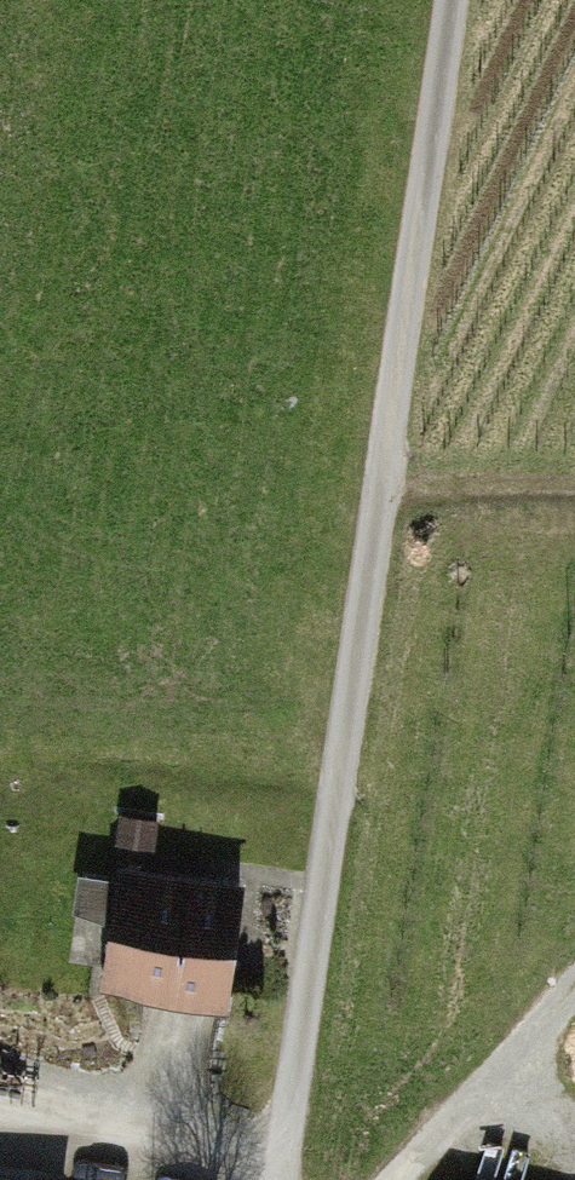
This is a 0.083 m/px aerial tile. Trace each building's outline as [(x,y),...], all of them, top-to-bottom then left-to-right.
[(160,821),(122,816),(118,845),(156,850),(160,821)] [(254,892),(130,875),(113,996),(237,1012),(254,892)]
